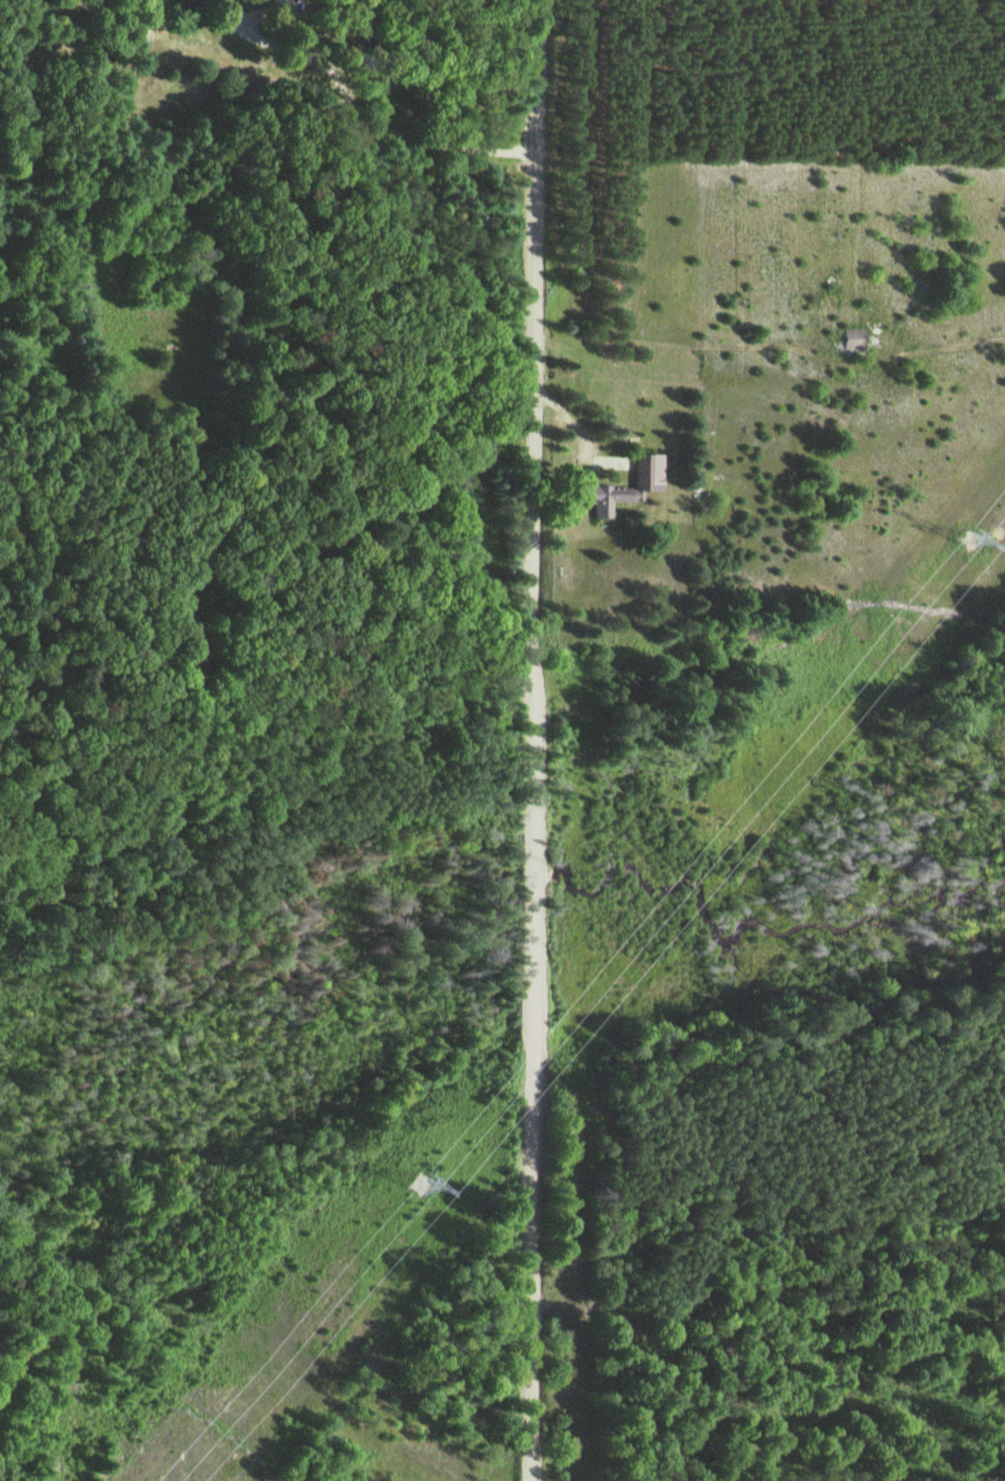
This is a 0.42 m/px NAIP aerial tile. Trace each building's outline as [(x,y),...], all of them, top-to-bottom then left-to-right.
[(842,329),(842,349),(864,349),(864,329),(842,329)] [(661,490),(662,453),(634,453),(633,485),(585,484),(585,503),(592,504),(592,516),(611,517),(611,500),(642,501),(642,490),(661,490)]
